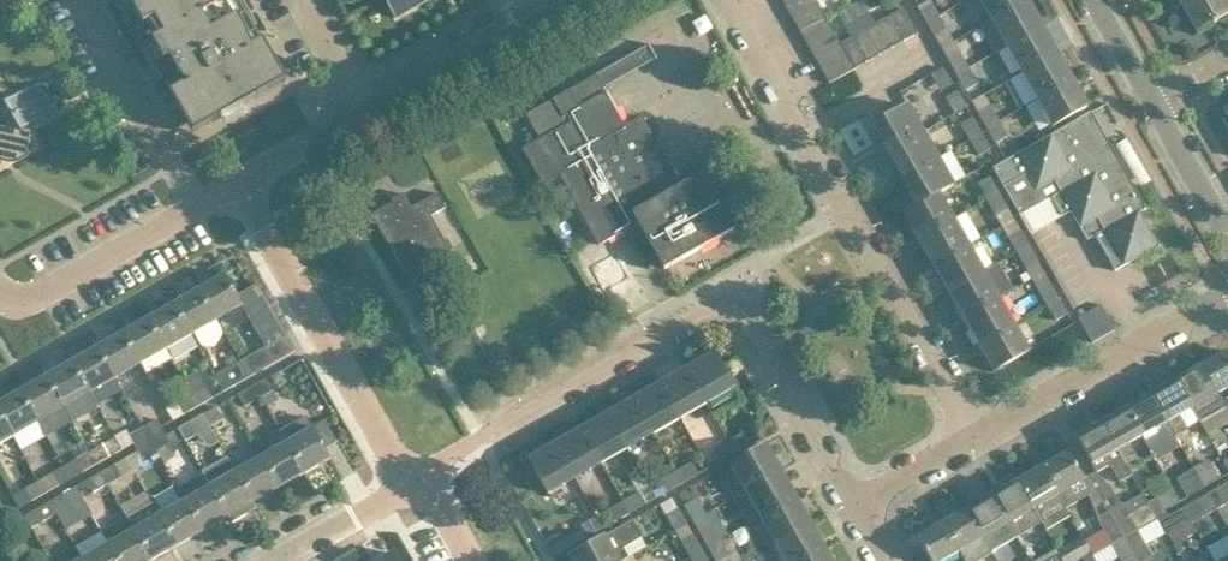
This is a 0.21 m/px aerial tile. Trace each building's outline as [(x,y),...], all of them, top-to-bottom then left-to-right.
[(127,18),(193,134),(286,81),(240,0),(116,0),(127,18)] [(402,15),(428,0),(386,0),(388,4),(396,18),(402,15)] [(787,8),(801,0),(782,0),(787,8)] [(794,21),(819,7),(815,0),(801,0),(787,8),(794,21)] [(854,4),(861,17),(877,8),(872,0),(862,0),(854,4)] [(927,22),(939,15),(930,0),(918,7),(927,22)] [(1027,0),(980,0),(992,21),(1027,0)] [(992,21),(1007,47),(1042,27),(1027,0),(992,21)] [(1182,6),(1197,32),(1212,23),(1213,24),(1218,22),(1217,20),(1226,15),(1227,18),(1227,2),(1226,2),(1225,0),(1193,0),(1182,6)] [(846,25),(861,17),(854,4),(839,13),(846,25)] [(826,19),(819,7),(794,21),(801,33),(826,19)] [(902,8),(889,15),(904,41),(917,34),(902,8)] [(892,48),(904,41),(889,15),(877,22),(892,48)] [(948,31),(939,15),(927,22),(936,38),(948,31)] [(801,33),(808,46),(833,32),(826,19),(801,33)] [(865,29),(880,55),(892,48),(877,22),(865,29)] [(1057,54),(1042,27),(1007,47),(1022,74),(1057,54)] [(867,62),(880,55),(865,29),(852,36),(867,62)] [(840,44),(839,43),(833,32),(808,46),(815,58),(840,44)] [(840,44),(847,57),(854,70),(867,62),(852,36),(839,43),(840,44)] [(815,58),(822,71),(847,57),(840,44),(815,58)] [(948,59),(958,75),(969,68),(960,52),(948,59)] [(1022,74),(1037,100),(1072,80),(1057,54),(1022,74)] [(847,57),(822,71),(830,84),(854,70),(847,57)] [(969,68),(958,75),(966,90),(978,83),(969,68)] [(527,115),(540,139),(523,149),(544,186),(561,176),(600,246),(624,232),(637,245),(650,269),(661,263),(665,269),(735,230),(720,202),(729,197),(720,180),(710,186),(703,173),(682,185),(643,117),(625,127),(596,75),(527,115)] [(1087,106),(1072,80),(1037,100),(1052,127),(1087,106)] [(39,83),(11,99),(7,95),(0,92),(0,155),(4,157),(12,159),(20,157),(26,151),(29,143),(29,135),(28,128),(56,112),(39,83)] [(967,108),(958,91),(946,98),(955,115),(967,108)] [(889,151),(922,132),(907,105),(873,125),(889,151)] [(1000,121),(990,105),(978,112),(988,128),(1000,121)] [(961,124),(970,139),(982,132),(973,117),(961,124)] [(1080,119),(992,168),(1003,188),(1020,217),(1051,199),(1061,218),(1070,213),(1080,230),(1086,242),(1096,236),(1106,255),(1116,271),(1124,266),(1159,246),(1158,244),(1161,242),(1159,239),(1156,241),(1140,213),(1144,209),(1145,210),(1146,210),(1111,148),(1112,147),(1111,146),(1099,153),(1092,142),(1093,141),(1080,119)] [(1000,121),(988,128),(996,143),(1008,136),(1000,121)] [(889,151),(904,177),(937,158),(922,132),(889,151)] [(991,149),(982,132),(970,139),(979,156),(991,149)] [(904,177),(919,203),(938,192),(952,184),(937,158),(904,177)] [(978,185),(986,200),(998,193),(989,178),(978,185)] [(904,212),(919,238),(953,219),(938,192),(919,203),(904,212)] [(404,194),(392,200),(394,202),(372,215),(405,273),(415,267),(418,271),(453,250),(448,240),(445,241),(431,216),(446,208),(438,193),(412,207),(407,199),(404,194)] [(998,193),(986,200),(996,216),(1007,209),(998,193)] [(969,245),(953,219),(919,238),(934,265),(969,245)] [(1008,237),(1017,253),(1028,246),(1019,231),(1008,237)] [(934,265),(949,291),(984,272),(969,245),(934,265)] [(1037,262),(1028,246),(1017,253),(1026,268),(1037,262)] [(427,270),(420,274),(410,279),(426,308),(442,298),(427,270)] [(949,291),(964,318),(999,298),(984,272),(949,291)] [(226,275),(200,289),(217,320),(243,305),(259,334),(267,347),(288,335),(287,334),(280,322),(264,293),(259,283),(238,295),(226,275)] [(1050,283),(1039,290),(1048,305),(1059,299),(1050,283)] [(192,334),(217,320),(200,289),(174,304),(192,334)] [(964,318),(979,344),(1014,325),(999,298),(964,318)] [(1059,299),(1048,305),(1056,321),(1068,314),(1059,299)] [(166,349),(192,334),(174,304),(149,318),(166,349)] [(1100,304),(1078,317),(1092,341),(1115,328),(1100,304)] [(149,318),(123,333),(141,363),(166,349),(149,318)] [(1029,351),(1017,330),(1014,325),(979,344),(994,371),(1029,351)] [(115,378),(141,363),(123,333),(98,347),(115,378)] [(267,347),(241,362),(250,377),(276,362),(297,351),(288,335),(267,347)] [(90,392),(115,378),(98,347),(72,362),(90,392)] [(1203,365),(1219,393),(1227,387),(1227,353),(1227,351),(1203,365)] [(688,369),(708,403),(734,388),(714,353),(688,369)] [(47,376),(64,407),(72,420),(72,419),(65,406),(90,392),(72,362),(47,376)] [(241,362),(216,376),(224,392),(237,385),(250,377),(241,362)] [(1218,393),(1219,393),(1203,365),(1177,379),(1193,407),(1201,422),(1226,408),(1218,393)] [(681,418),(708,403),(688,369),(661,384),(681,418)] [(192,394),(199,406),(213,398),(197,372),(185,379),(193,393),(192,394)] [(279,373),(272,377),(276,385),(284,381),(279,373)] [(47,376),(21,391),(39,421),(47,436),(73,422),(72,420),(64,407),(47,376)] [(266,379),(252,387),(259,399),(262,397),(268,407),(279,401),(266,379)] [(1152,393),(1168,421),(1177,436),(1188,430),(1179,415),(1193,407),(1177,379),(1152,393)] [(655,433),(681,418),(661,384),(635,399),(655,433)] [(259,399),(252,387),(238,394),(245,407),(259,399)] [(39,421),(21,391),(0,403),(0,413),(13,436),(39,421)] [(1128,407),(1144,435),(1153,450),(1177,436),(1168,421),(1152,393),(1128,407)] [(185,414),(199,406),(192,394),(178,402),(185,414)] [(628,448),(655,433),(635,399),(609,414),(628,448)] [(204,414),(211,426),(224,419),(217,406),(204,414)] [(1130,443),(1142,436),(1151,451),(1153,450),(1144,435),(1137,423),(1128,407),(1102,422),(1110,436),(1118,450),(1117,450),(1125,463),(1137,457),(1130,443)] [(8,439),(13,436),(0,413),(0,443),(8,439)] [(190,422),(178,429),(184,439),(186,442),(198,435),(211,428),(211,426),(204,414),(190,422)] [(602,464),(628,448),(609,414),(582,429),(602,464)] [(287,442),(305,474),(331,459),(325,449),(338,442),(326,421),(313,428),(307,417),(281,432),(287,442)] [(151,439),(164,432),(158,420),(144,428),(151,439)] [(1132,475),(1125,463),(1117,450),(1118,450),(1102,422),(1076,437),(1096,471),(1097,473),(1098,472),(1110,465),(1120,482),(1132,475)] [(129,436),(136,448),(151,439),(144,428),(129,436)] [(575,479),(602,464),(582,429),(556,444),(575,479)] [(151,439),(157,451),(171,443),(164,432),(151,439)] [(729,442),(736,453),(751,444),(745,433),(729,442)] [(151,439),(136,448),(142,459),(157,451),(151,439)] [(305,474),(287,442),(262,457),(279,488),(305,474)] [(720,462),(736,453),(729,442),(713,451),(720,462)] [(103,444),(90,452),(97,464),(110,457),(103,444)] [(549,494),(575,479),(556,444),(529,459),(549,494)] [(766,444),(732,464),(747,490),(781,471),(766,444)] [(82,472),(97,464),(90,452),(75,460),(82,472)] [(1071,489),(1084,481),(1085,481),(1083,478),(1080,473),(1068,452),(1044,466),(1060,495),(1067,507),(1078,501),(1071,489)] [(244,508),(254,503),(236,471),(228,457),(203,471),(204,474),(229,517),(233,523),(248,514),(244,508)] [(262,457),(236,471),(254,503),(279,488),(262,457)] [(1210,460),(1195,469),(1196,471),(1206,487),(1214,482),(1220,478),(1210,460)] [(676,472),(683,483),(698,474),(692,463),(676,472)] [(115,465),(102,472),(109,485),(122,477),(115,465)] [(1044,466),(1018,481),(1034,509),(1060,495),(1044,466)] [(1195,469),(1176,480),(1186,498),(1196,492),(1206,487),(1196,471),(1195,469)] [(747,490),(762,517),(796,497),(781,471),(747,490)] [(1123,504),(1098,472),(1097,473),(1096,471),(1089,475),(1110,512),(1125,537),(1138,530),(1129,514),(1123,504)] [(109,485),(102,472),(87,481),(94,493),(109,485)] [(667,492),(683,483),(676,472),(661,481),(667,492)] [(39,481),(46,493),(59,486),(52,473),(39,481)] [(203,531),(229,517),(211,486),(210,486),(203,474),(179,488),(185,500),(203,531)] [(1089,475),(1083,478),(1085,481),(1084,481),(1098,519),(1106,533),(1112,544),(1125,537),(1110,512),(1089,475)] [(1003,489),(994,495),(1010,523),(1018,537),(1042,523),(1034,509),(1018,481),(1015,476),(1000,484),(1003,489)] [(46,493),(39,481),(24,489),(31,501),(46,493)] [(1209,493),(1218,509),(1227,503),(1227,483),(1209,493)] [(1172,488),(1148,502),(1148,503),(1158,518),(1166,514),(1165,512),(1181,502),(1172,488)] [(624,502),(630,513),(646,504),(639,493),(624,502)] [(1194,523),(1218,509),(1209,493),(1200,498),(1185,507),(1194,523)] [(51,501),(58,513),(71,506),(64,494),(51,501)] [(1018,537),(1010,523),(994,495),(968,509),(985,537),(993,551),(1018,537)] [(796,497),(762,517),(777,543),(811,524),(796,497)] [(686,505),(695,521),(706,514),(697,498),(686,505)] [(178,546),(203,531),(185,500),(160,515),(178,546)] [(32,528),(58,513),(51,501),(25,516),(32,528)] [(135,529),(152,560),(178,546),(160,515),(153,502),(127,517),(135,529)] [(615,522),(630,513),(624,502),(608,511),(615,522)] [(1158,518),(1148,503),(1129,514),(1138,530),(1158,518)] [(1168,516),(1166,514),(1158,518),(1167,535),(1169,537),(1194,523),(1185,507),(1168,516)] [(679,508),(668,515),(677,531),(688,524),(679,508)] [(960,551),(985,537),(968,509),(944,523),(960,551)] [(119,560),(151,560),(152,560),(135,529),(127,517),(102,531),(119,560)] [(596,517),(581,525),(587,537),(603,528),(596,517)] [(629,557),(624,548),(643,537),(633,520),(570,556),(573,560),(623,560),(629,557)] [(955,554),(960,551),(945,524),(944,523),(918,538),(927,553),(931,560),(942,560),(955,554)] [(787,560),(807,560),(826,550),(811,524),(777,543),(787,560)] [(710,547),(721,540),(712,525),(701,531),(710,547)] [(1138,530),(1125,537),(1139,560),(1142,560),(1152,555),(1147,546),(1138,530)] [(683,542),(692,557),(703,550),(695,535),(683,542)] [(1087,543),(1083,536),(1057,551),(1063,560),(1077,560),(1082,558),(1092,552),(1087,543)] [(1122,560),(1139,560),(1125,537),(1112,544),(1120,558),(1122,560)] [(729,555),(721,540),(710,547),(718,560),(729,555)] [(83,559),(85,560),(119,560),(109,544),(83,559)] [(703,550),(692,557),(694,560),(709,560),(703,550)] [(826,550),(807,560),(832,560),(826,550)] [(1092,552),(1082,558),(1083,560),(1097,560),(1092,552)]
